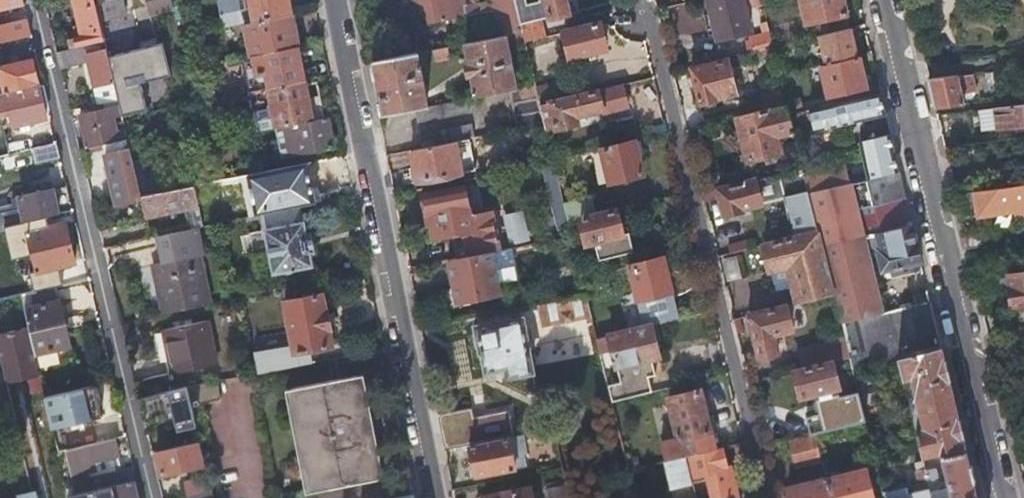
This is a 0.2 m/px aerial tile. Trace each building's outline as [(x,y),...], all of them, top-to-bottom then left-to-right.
[(82,33),(69,36),(72,47),(105,39),(104,34),(95,0),(74,0),(82,33)] [(107,21),(138,13),(134,0),(102,0),(107,21)] [(175,10),(173,0),(147,0),(149,14),(175,10)] [(247,22),(292,13),(289,0),(220,0),(225,26),(247,22)] [(492,1),(465,7),(463,0),(414,0),(416,12),(423,10),(425,24),(495,11),(502,35),(505,34),(522,31),(521,24),(515,0),(491,0),(492,1)] [(550,17),(564,14),(568,13),(565,0),(546,0),(550,17)] [(714,18),(706,20),(710,34),(718,32),(719,37),(750,29),(744,4),(761,0),(709,0),(714,18)] [(806,23),(811,22),(845,14),(848,13),(845,0),(801,0),(806,23)] [(247,22),(254,55),(295,46),(293,34),(296,33),(292,13),(247,22)] [(811,22),(813,35),(819,34),(849,27),(845,14),(811,22)] [(525,41),(545,36),(542,19),(521,24),(522,31),(525,41)] [(769,32),(766,21),(759,22),(762,33),(749,37),(749,40),(746,40),(749,53),(757,51),(773,47),(772,45),(769,32)] [(3,42),(31,35),(27,22),(3,28),(3,27),(0,27),(0,42),(3,42)] [(606,49),(599,23),(568,30),(565,31),(571,57),(606,49)] [(856,56),(849,27),(819,34),(826,63),(856,56)] [(104,34),(105,39),(107,48),(119,98),(121,104),(123,115),(149,110),(129,29),(104,34)] [(516,88),(505,34),(502,35),(466,42),(470,63),(465,63),(468,75),(472,74),(475,90),(473,90),(473,93),(475,93),(476,96),(509,89),(516,88)] [(72,47),(55,51),(59,67),(88,60),(87,52),(107,48),(105,39),(72,47)] [(563,43),(538,43),(537,71),(562,72),(563,43)] [(450,57),(447,45),(433,48),(435,60),(450,57)] [(298,46),(295,46),(254,55),(241,57),(248,90),(250,89),(268,85),(304,78),(298,46)] [(775,56),(773,47),(757,51),(759,60),(775,56)] [(87,52),(88,60),(98,103),(102,102),(119,98),(107,48),(87,52)] [(417,51),(373,60),(383,114),(410,108),(427,105),(424,86),(425,86),(423,74),(421,74),(420,67),(421,66),(421,63),(419,63),(417,51)] [(866,85),(859,55),(856,56),(826,63),(820,64),(827,94),(866,85)] [(5,91),(37,83),(31,58),(0,65),(0,70),(5,91)] [(728,58),(692,67),(700,101),(702,100),(703,107),(717,104),(715,97),(717,96),(717,95),(735,90),(728,58)] [(999,83),(997,70),(988,72),(989,84),(999,83)] [(976,93),(969,74),(928,80),(935,108),(965,104),(962,95),(976,93)] [(304,78),(268,85),(276,126),(319,118),(316,101),(309,102),(304,78)] [(540,104),(575,96),(571,78),(536,86),(540,104)] [(12,118),(14,124),(45,117),(37,83),(5,91),(0,92),(0,108),(10,106),(12,118)] [(536,86),(535,84),(516,88),(509,89),(518,129),(545,123),(540,104),(536,86)] [(545,123),(546,130),(558,127),(558,129),(578,125),(575,114),(602,108),(603,112),(628,106),(622,84),(575,96),(540,104),(545,123)] [(268,85),(250,89),(258,130),(267,128),(276,126),(268,85)] [(749,98),(753,114),(764,111),(787,105),(785,99),(783,89),(749,98)] [(881,91),(813,107),(819,128),(886,113),(881,91)] [(785,99),(787,105),(789,112),(802,109),(798,96),(785,99)] [(102,102),(104,108),(121,104),(119,98),(102,102)] [(465,98),(427,105),(410,108),(413,122),(468,111),(465,98)] [(997,105),(1000,128),(1023,125),(1023,102),(997,105)] [(79,113),(87,147),(103,144),(104,143),(129,137),(123,115),(121,104),(104,108),(79,113)] [(753,114),(739,117),(744,140),(736,142),(739,156),(748,154),(749,158),(780,150),(776,133),(793,129),(789,112),(787,105),(764,111),(753,114)] [(1000,128),(997,105),(977,108),(980,131),(1000,128)] [(1,121),(12,118),(10,106),(0,108),(0,115),(1,121)] [(319,118),(276,126),(282,155),(334,144),(328,116),(319,118)] [(419,148),(455,141),(474,137),(471,123),(416,134),(419,148)] [(868,177),(899,169),(890,131),(859,139),(868,177)] [(133,155),(129,137),(104,143),(103,144),(119,203),(143,195),(142,193),(141,186),(133,155)] [(56,141),(31,147),(34,162),(60,156),(56,141)] [(419,148),(411,150),(417,181),(462,173),(455,141),(419,148)] [(642,173),(634,141),(602,148),(610,180),(642,173)] [(143,153),(133,155),(141,186),(142,193),(153,191),(143,153)] [(843,159),(803,168),(808,191),(849,181),(843,159)] [(308,161),(249,172),(258,213),(299,205),(316,201),(308,161)] [(559,181),(554,161),(543,163),(548,183),(559,181)] [(803,168),(719,189),(725,214),(744,210),(744,208),(785,198),(794,236),(801,234),(818,229),(808,191),(803,168)] [(849,181),(808,191),(818,229),(822,244),(864,234),(879,231),(912,223),(899,169),(868,177),(849,181)] [(143,195),(146,210),(147,213),(200,203),(196,183),(153,191),(142,193),(143,195)] [(959,192),(965,216),(1016,209),(1017,220),(1023,219),(1023,183),(1020,183),(959,192)] [(72,209),(67,184),(19,195),(21,204),(0,209),(0,226),(72,209)] [(427,211),(433,238),(456,233),(456,235),(454,238),(455,242),(456,246),(458,247),(460,255),(501,247),(493,210),(473,214),(466,184),(424,193),(425,197),(422,200),(424,210),(427,211)] [(564,204),(568,220),(581,217),(594,214),(589,198),(564,204)] [(258,213),(248,215),(259,272),(273,269),(274,271),(292,268),(292,270),(295,270),(294,268),(311,265),(308,253),(314,252),(311,234),(305,235),(299,205),(258,213)] [(623,234),(617,209),(594,214),(581,217),(587,242),(594,241),(599,259),(634,251),(629,232),(623,234)] [(527,234),(522,213),(509,215),(514,237),(527,234)] [(572,234),(575,245),(587,242),(581,217),(568,220),(571,234),(572,234)] [(26,230),(35,272),(74,263),(65,221),(52,224),(49,225),(48,219),(40,221),(41,227),(26,230)] [(919,259),(920,259),(912,223),(879,231),(882,246),(878,247),(883,267),(890,266),(892,274),(921,268),(919,259)] [(154,264),(164,313),(209,304),(198,255),(203,254),(197,225),(157,233),(164,262),(154,264)] [(801,234),(794,236),(764,243),(776,290),(796,286),(800,301),(834,293),(822,244),(818,229),(801,234)] [(864,234),(822,244),(834,293),(841,321),(918,303),(916,294),(902,298),(881,303),(864,234)] [(513,250),(512,245),(501,247),(460,255),(448,258),(457,303),(501,294),(500,287),(506,286),(505,280),(505,279),(505,276),(505,274),(506,271),(511,259),(512,258),(512,256),(513,254),(513,252),(513,250)] [(736,254),(723,257),(729,278),(741,274),(736,254)] [(671,289),(664,257),(631,265),(638,297),(645,326),(652,324),(678,318),(671,289)] [(1009,273),(1012,286),(1010,287),(1006,287),(1002,292),(1003,302),(1009,305),(1016,304),(1023,303),(1023,271),(1009,273)] [(334,345),(323,292),(284,301),(295,353),(334,345)] [(545,323),(591,313),(590,311),(587,295),(542,304),(545,323)] [(28,326),(35,354),(70,345),(59,300),(24,308),(28,326)] [(918,303),(841,321),(845,336),(850,357),(852,366),(871,361),(897,355),(941,344),(930,300),(918,303)] [(787,305),(750,314),(760,356),(778,351),(776,339),(785,337),(783,330),(792,327),(787,305)] [(481,352),(484,352),(488,370),(506,367),(508,378),(532,373),(521,318),(477,327),(477,329),(475,330),(473,335),(475,347),(478,349),(481,349),(481,352)] [(164,329),(174,373),(218,363),(208,319),(164,329)] [(608,384),(612,400),(651,390),(648,375),(655,374),(651,357),(659,355),(652,324),(645,326),(597,338),(599,349),(600,351),(613,348),(617,365),(621,381),(608,384)] [(0,333),(0,354),(5,374),(6,382),(20,378),(23,378),(27,377),(40,375),(38,367),(35,354),(28,326),(0,333)] [(850,357),(845,336),(797,349),(802,369),(832,361),(840,360),(850,357)] [(941,449),(942,455),(966,450),(941,344),(897,355),(902,372),(903,376),(911,374),(924,427),(916,429),(919,440),(922,453),(941,449)] [(35,354),(38,367),(73,359),(70,345),(35,354)] [(256,359),(259,372),(283,367),(280,354),(256,359)] [(852,366),(850,357),(840,360),(845,381),(855,378),(852,366)] [(802,369),(796,370),(802,394),(838,385),(832,361),(802,369)] [(871,361),(852,366),(855,378),(856,380),(874,376),(871,361)] [(292,388),(312,491),(378,477),(357,374),(292,388)] [(30,391),(43,388),(40,375),(27,377),(30,391)] [(223,398),(219,380),(188,386),(192,404),(223,398)] [(108,415),(100,383),(93,384),(101,417),(108,415)] [(101,417),(93,384),(45,396),(52,428),(101,417)] [(188,386),(139,398),(144,418),(166,413),(167,417),(175,415),(178,429),(198,425),(194,410),(192,404),(188,386)] [(679,437),(711,429),(701,389),(690,391),(669,396),(679,437)] [(837,409),(841,425),(865,419),(861,402),(837,409)] [(441,428),(445,448),(470,443),(477,441),(473,422),(441,428)] [(666,459),(674,457),(687,454),(715,448),(711,429),(679,437),(661,441),(666,459)] [(522,432),(509,435),(477,441),(470,443),(473,462),(469,463),(470,468),(475,468),(476,474),(525,464),(522,453),(517,453),(516,449),(525,447),(522,432)] [(815,432),(791,438),(797,461),(821,455),(815,432)] [(118,454),(114,438),(98,442),(65,449),(75,486),(67,488),(68,496),(132,480),(138,479),(134,465),(121,468),(121,469),(90,476),(88,470),(93,469),(92,460),(118,454)] [(178,445),(157,450),(162,473),(203,463),(198,440),(178,445)] [(731,463),(728,464),(723,445),(715,448),(687,454),(691,471),(693,481),(710,477),(714,497),(739,497),(731,463)] [(942,455),(950,486),(953,497),(977,497),(966,450),(942,455)] [(121,469),(121,468),(118,454),(92,460),(93,469),(88,470),(90,476),(121,469)] [(681,484),(693,481),(691,471),(687,454),(674,457),(681,484)] [(637,455),(627,457),(629,467),(639,465),(637,455)] [(925,464),(924,461),(916,462),(918,468),(916,468),(921,491),(910,494),(910,495),(911,497),(933,497),(925,464)] [(950,486),(939,489),(934,467),(931,468),(929,463),(925,464),(933,497),(953,497),(950,486)] [(827,478),(832,497),(873,497),(865,468),(827,478)] [(185,495),(213,489),(209,473),(181,479),(185,495)] [(827,478),(788,488),(790,497),(832,497),(827,478)] [(132,480),(68,496),(69,497),(136,497),(132,480)] [(907,484),(906,480),(890,484),(890,488),(907,484)] [(568,484),(546,489),(548,497),(571,497),(568,484)] [(890,488),(883,490),(885,497),(900,497),(910,495),(910,494),(907,484),(890,488)] [(483,496),(484,497),(533,497),(530,486),(483,496)] [(184,495),(185,497),(215,497),(213,489),(185,495),(184,495)]
